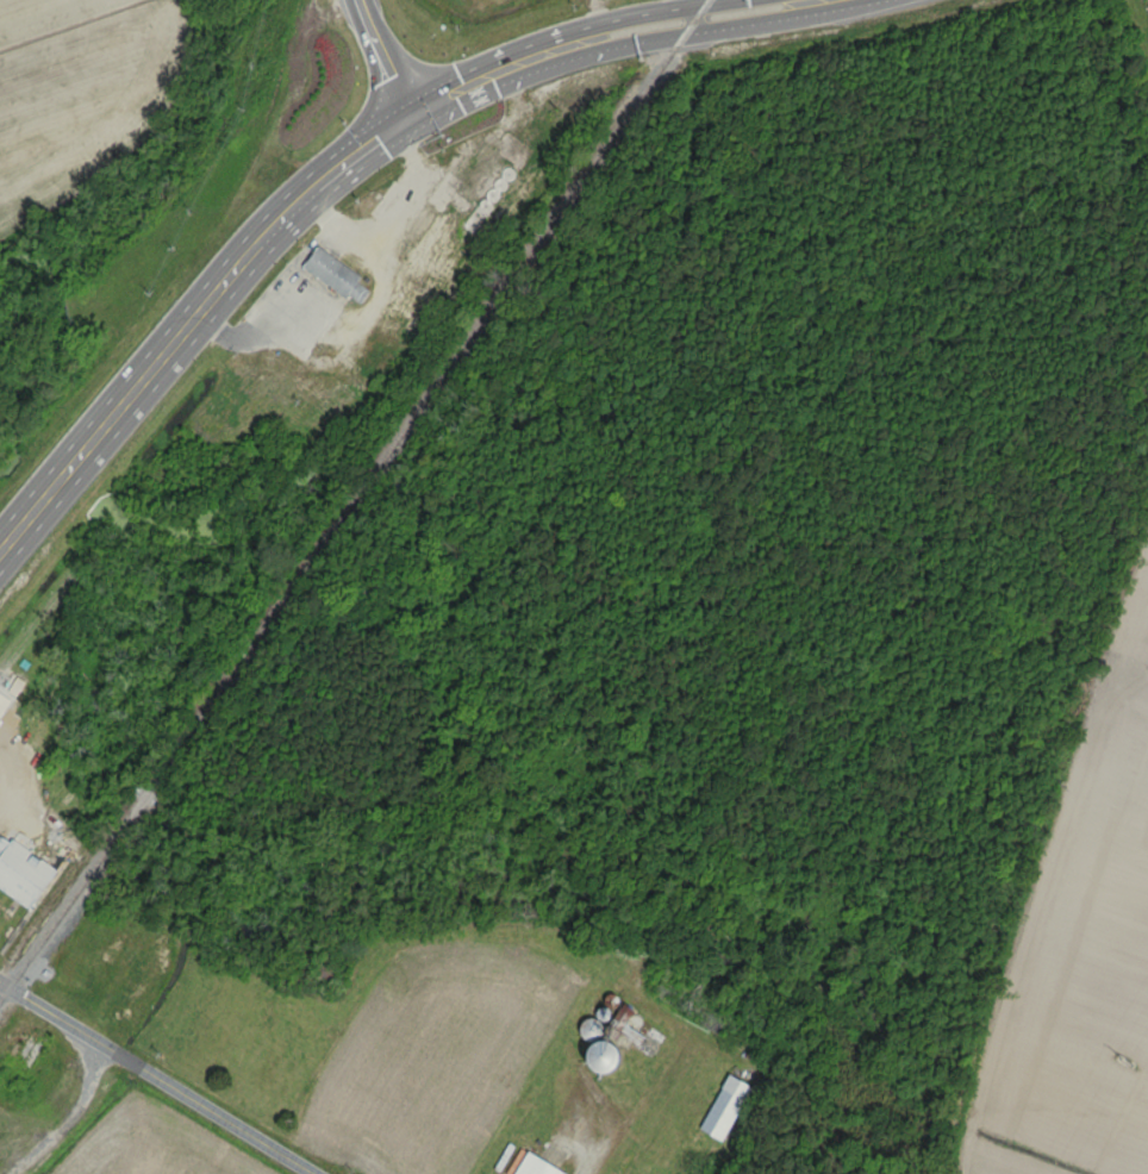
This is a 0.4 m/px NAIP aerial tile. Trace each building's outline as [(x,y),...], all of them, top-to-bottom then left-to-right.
[(299,267),(312,246),(356,275),(343,295),(299,267)] [(8,701),(0,714),(0,696),(8,701)] [(0,835),(0,892),(27,909),(53,869),(0,835)] [(730,1012),(665,972),(651,995),(716,1035),(730,1012)] [(580,1039),(594,1038),(592,1020),(578,1021),(580,1039)] [(604,1073),(604,1044),(581,1044),(581,1073),(604,1073)] [(751,1087),(726,1075),(698,1132),(723,1144),(751,1087)] [(564,1173),(520,1151),(507,1173),(564,1173)]
